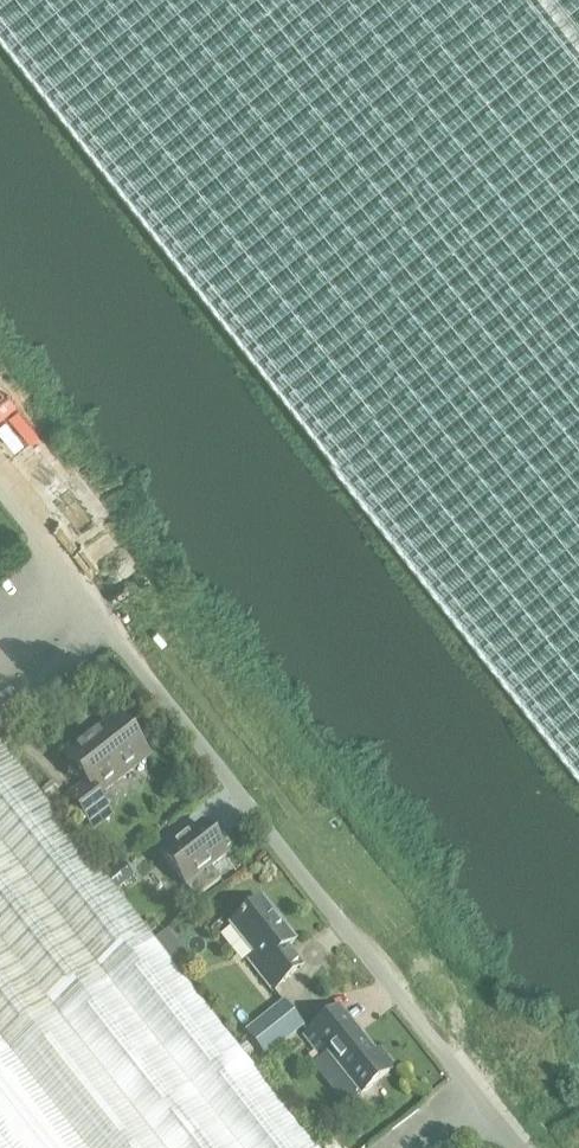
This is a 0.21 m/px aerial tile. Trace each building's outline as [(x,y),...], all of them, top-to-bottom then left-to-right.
[(578,763),(578,0),(0,0),(0,29),(578,763)] [(150,757),(120,718),(86,744),(84,741),(65,756),(88,785),(70,799),(93,829),(112,814),(99,797),(150,757)] [(156,941),(0,742),(0,1062),(156,941)] [(212,867),(227,855),(204,825),(164,857),(197,900),(222,881),(212,867)] [(128,867),(110,880),(116,889),(134,876),(128,867)] [(230,926),(244,943),(254,956),(249,960),(273,990),(302,967),(286,948),(294,941),(262,900),(230,926)] [(170,930),(156,941),(178,970),(192,959),(170,930)] [(178,970),(156,941),(0,1062),(0,1147),(318,1147),(178,970)] [(284,999),(245,1030),(266,1056),(305,1025),(284,999)] [(375,1054),(354,1027),(339,1009),(305,1036),(321,1056),(326,1051),(361,1095),(395,1068),(380,1050),(375,1054)]
